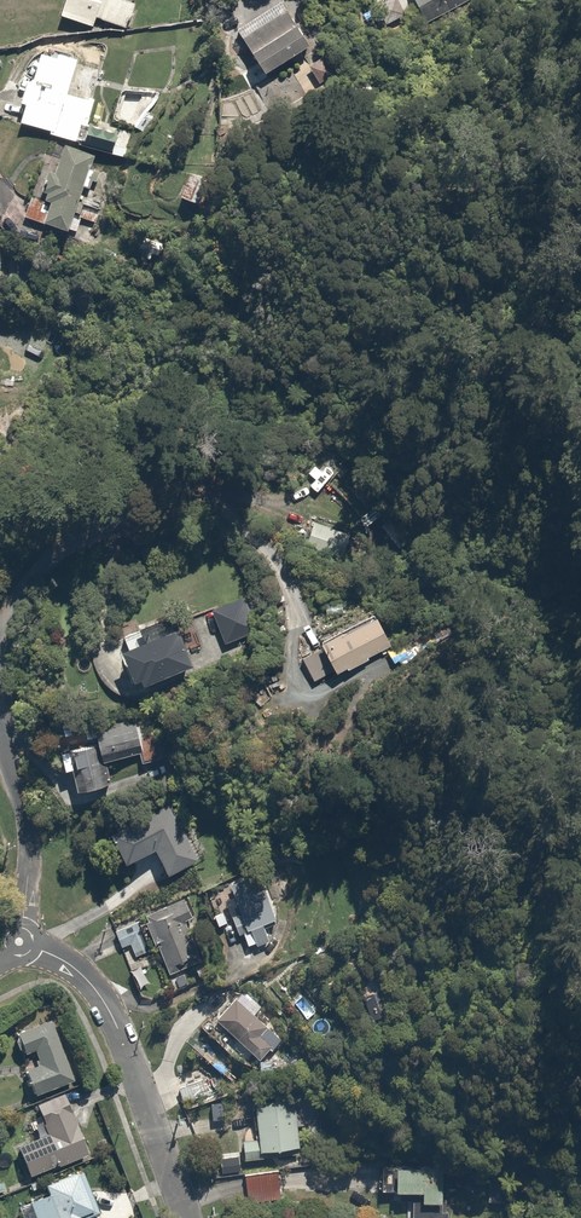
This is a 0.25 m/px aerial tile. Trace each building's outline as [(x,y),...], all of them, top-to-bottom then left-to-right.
[(58,10),(91,21),(94,11),(126,21),(133,0),(61,0),(58,10)] [(304,35),(280,0),(277,0),(238,27),(263,63),(304,35)] [(385,16),(415,2),(423,18),(462,0),(378,0),(385,16)] [(40,45),(32,73),(21,69),(13,94),(24,98),(18,116),(75,134),(87,97),(67,91),(78,56),(40,45)] [(148,102),(117,92),(108,118),(140,128),(148,102)] [(97,209),(82,204),(98,151),(60,139),(53,163),(46,161),(38,187),(47,190),(43,204),(28,199),(23,214),(37,218),(37,216),(76,228),(80,215),(94,219),(97,209)] [(349,531),(311,518),(303,542),(341,555),(349,531)] [(245,598),(213,611),(225,645),(259,631),(245,598)] [(310,678),(342,662),(344,665),(367,654),(365,651),(391,638),(374,604),(317,632),(321,642),(298,653),(310,678)] [(123,654),(135,685),(141,682),(144,688),(194,667),(179,631),(123,654)] [(90,723),(92,734),(65,740),(75,787),(102,781),(97,758),(142,748),(135,714),(90,723)] [(106,824),(119,854),(150,840),(164,873),(195,859),(168,797),(106,824)] [(260,876),(220,894),(224,904),(212,910),(216,920),(229,915),(244,951),(269,940),(263,926),(279,919),(260,876)] [(169,903),(144,913),(167,972),(192,963),(169,903)] [(133,918),(113,925),(124,954),(144,947),(133,918)] [(277,1036),(233,993),(214,1013),(258,1056),(277,1036)] [(53,1021),(20,1034),(27,1054),(37,1051),(42,1065),(28,1071),(37,1097),(76,1082),(53,1021)] [(204,1070),(176,1084),(185,1103),(213,1089),(204,1070)] [(291,1089),(250,1095),(256,1131),(240,1133),(243,1154),(300,1145),(291,1089)] [(66,1092),(39,1102),(49,1128),(12,1143),(24,1172),(88,1147),(66,1092)] [(389,1158),(389,1181),(396,1181),(396,1195),(418,1196),(418,1192),(437,1193),(438,1159),(389,1158)] [(19,1183),(32,1217),(86,1217),(95,1215),(75,1162),(19,1183)]
